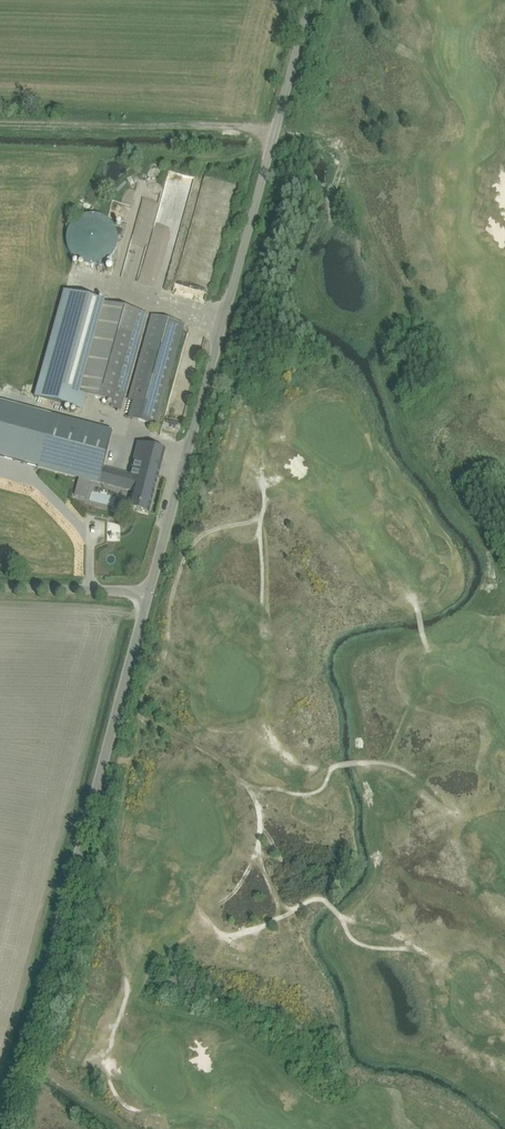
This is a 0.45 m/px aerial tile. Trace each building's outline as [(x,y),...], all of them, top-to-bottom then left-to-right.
[(66,237),(66,239),(66,242),(67,244),(67,246),(68,248),(69,251),(70,253),(71,255),(73,256),(74,258),(76,260),(78,261),(80,262),(82,263),(84,264),(86,264),(88,265),(90,265),(93,265),(95,265),(97,265),(99,264),(101,264),(103,263),(105,262),(107,260),(109,259),(111,257),(112,256),(113,254),(115,252),(116,250),(116,248),(117,246),(118,244),(118,242),(118,239),(118,237),(118,235),(117,232),(116,230),(115,228),(114,226),(113,224),(112,222),(110,221),(108,219),(106,218),(104,217),(102,216),(100,215),(98,214),(96,214),(93,214),(91,214),(89,214),(87,214),(85,215),(83,215),(81,216),(79,217),(77,218),(75,220),(74,221),(72,223),(71,225),(70,227),(69,229),(68,231),(67,233),(67,235),(66,237)] [(123,401),(140,337),(147,314),(102,302),(64,291),(35,398),(82,411),(86,395),(112,402),(111,407),(120,410),(123,401)] [(184,325),(152,315),(145,339),(129,400),(133,401),(128,418),(156,425),(177,347),(184,325)] [(51,417),(32,412),(0,403),(0,456),(24,463),(38,466),(51,417)] [(68,474),(81,425),(51,417),(38,466),(68,474)] [(112,433),(81,425),(68,474),(80,477),(91,480),(100,482),(103,467),(112,433)] [(131,474),(103,467),(100,482),(134,491),(132,497),(129,508),(149,513),(154,492),(158,477),(165,450),(154,447),(139,443),(131,474)] [(80,477),(75,496),(86,498),(91,480),(80,477)] [(103,498),(104,488),(90,486),(89,496),(103,498)]
